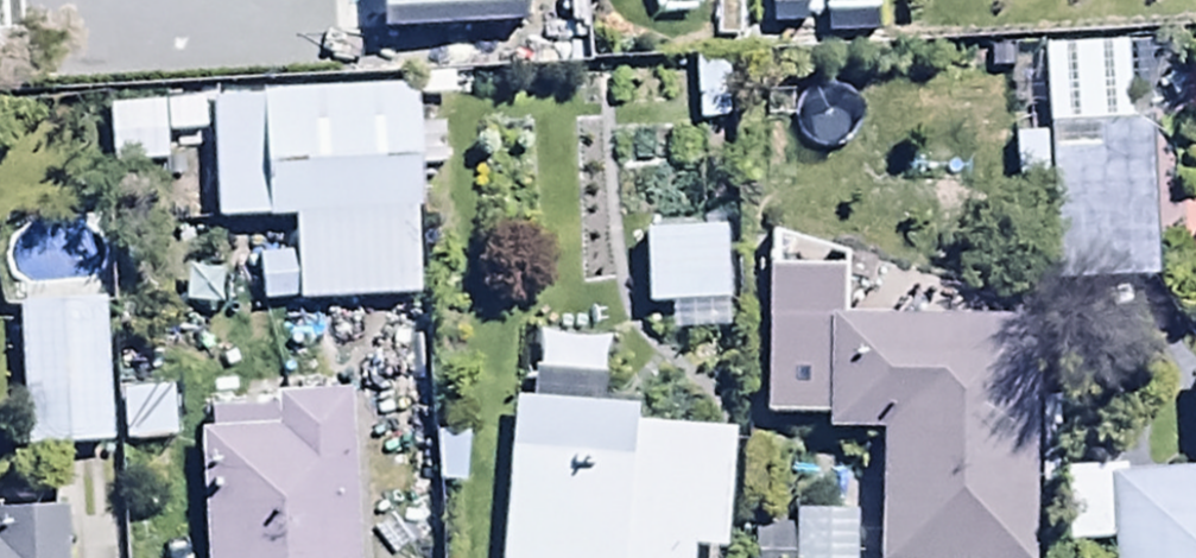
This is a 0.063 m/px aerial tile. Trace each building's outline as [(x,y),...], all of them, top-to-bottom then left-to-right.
[(1040,48),(1040,124),(1122,124),(1122,48),(1040,48)] [(664,79),(667,134),(728,131),(726,76),(664,79)] [(414,302),(410,94),(258,95),(258,103),(208,103),(209,218),(290,217),(291,303),(414,302)] [(199,107),(105,109),(106,167),(162,165),(162,134),(200,134),(199,107)] [(1050,285),(1149,283),(1146,130),(1090,131),(1091,154),(1048,155),(1050,285)] [(639,231),(639,306),(721,306),(721,231),(639,231)] [(874,430),(873,557),(1023,557),(1024,401),(989,400),(989,317),(840,316),(840,272),(764,271),(763,416),(818,416),(818,430),(874,430)] [(101,303),(14,309),(20,449),(108,445),(101,303)] [(1107,557),(1195,557),(1195,374),(1191,374),(1195,470),(1064,470),(1067,539),(1106,537),(1107,557)] [(195,434),(200,557),(356,557),(349,390),(271,394),(271,407),(204,410),(205,433),(195,434)] [(120,393),(119,442),(171,442),(172,393),(120,393)] [(509,396),(497,557),(684,557),(685,546),(721,549),(729,430),(634,423),(635,405),(509,396)] [(60,514),(0,515),(0,557),(60,557),(60,514)] [(851,519),(789,518),(789,531),(750,530),(749,557),(850,557),(851,519)]
